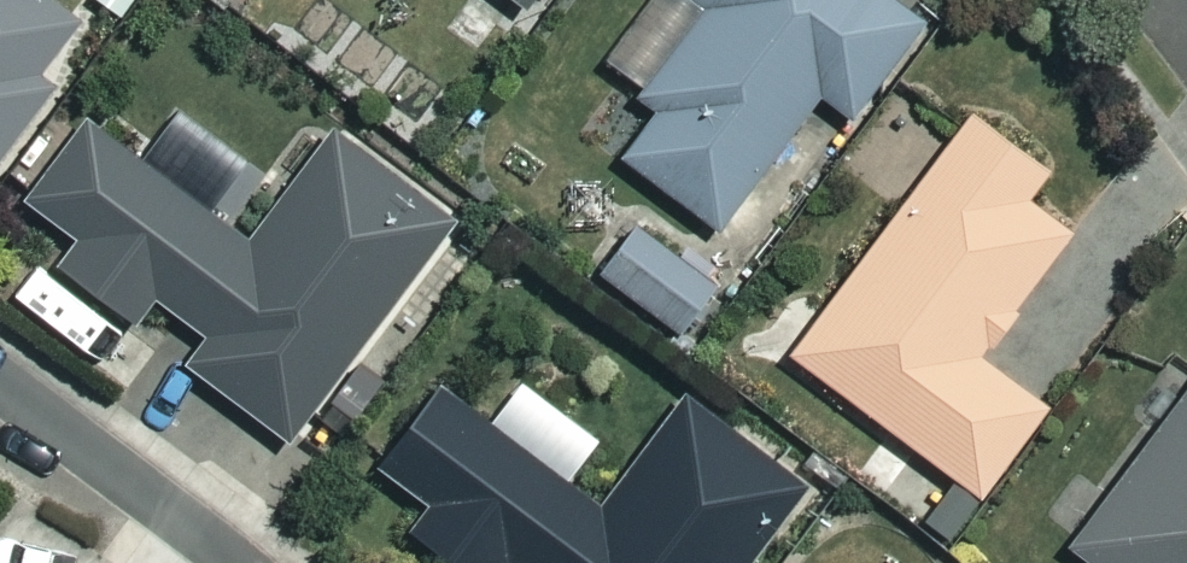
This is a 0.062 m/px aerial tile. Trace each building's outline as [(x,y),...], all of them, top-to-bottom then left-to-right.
[(51,104),(42,97),(96,26),(62,0),(0,0),(0,171),(51,104)] [(232,15),(243,0),(212,0),(232,15)] [(538,17),(551,0),(516,0),(538,17)] [(914,0),(693,0),(735,33),(634,162),(725,234),(828,104),(857,127),(940,20),(914,0)] [(1059,177),(982,120),(802,362),(992,503),(1056,416),(986,364),(1079,238),(1037,207),(1059,177)] [(261,248),(96,127),(35,210),(87,248),(69,272),(146,328),(163,305),(217,345),(197,372),(299,446),(457,230),(338,142),(261,248)] [(730,291),(644,232),(610,282),(696,340),(730,291)] [(451,396),(387,479),(439,518),(423,538),(456,562),(761,562),(813,495),(692,403),(606,514),(451,396)] [(1081,554),(1093,562),(1186,562),(1186,415),(1081,554)]
